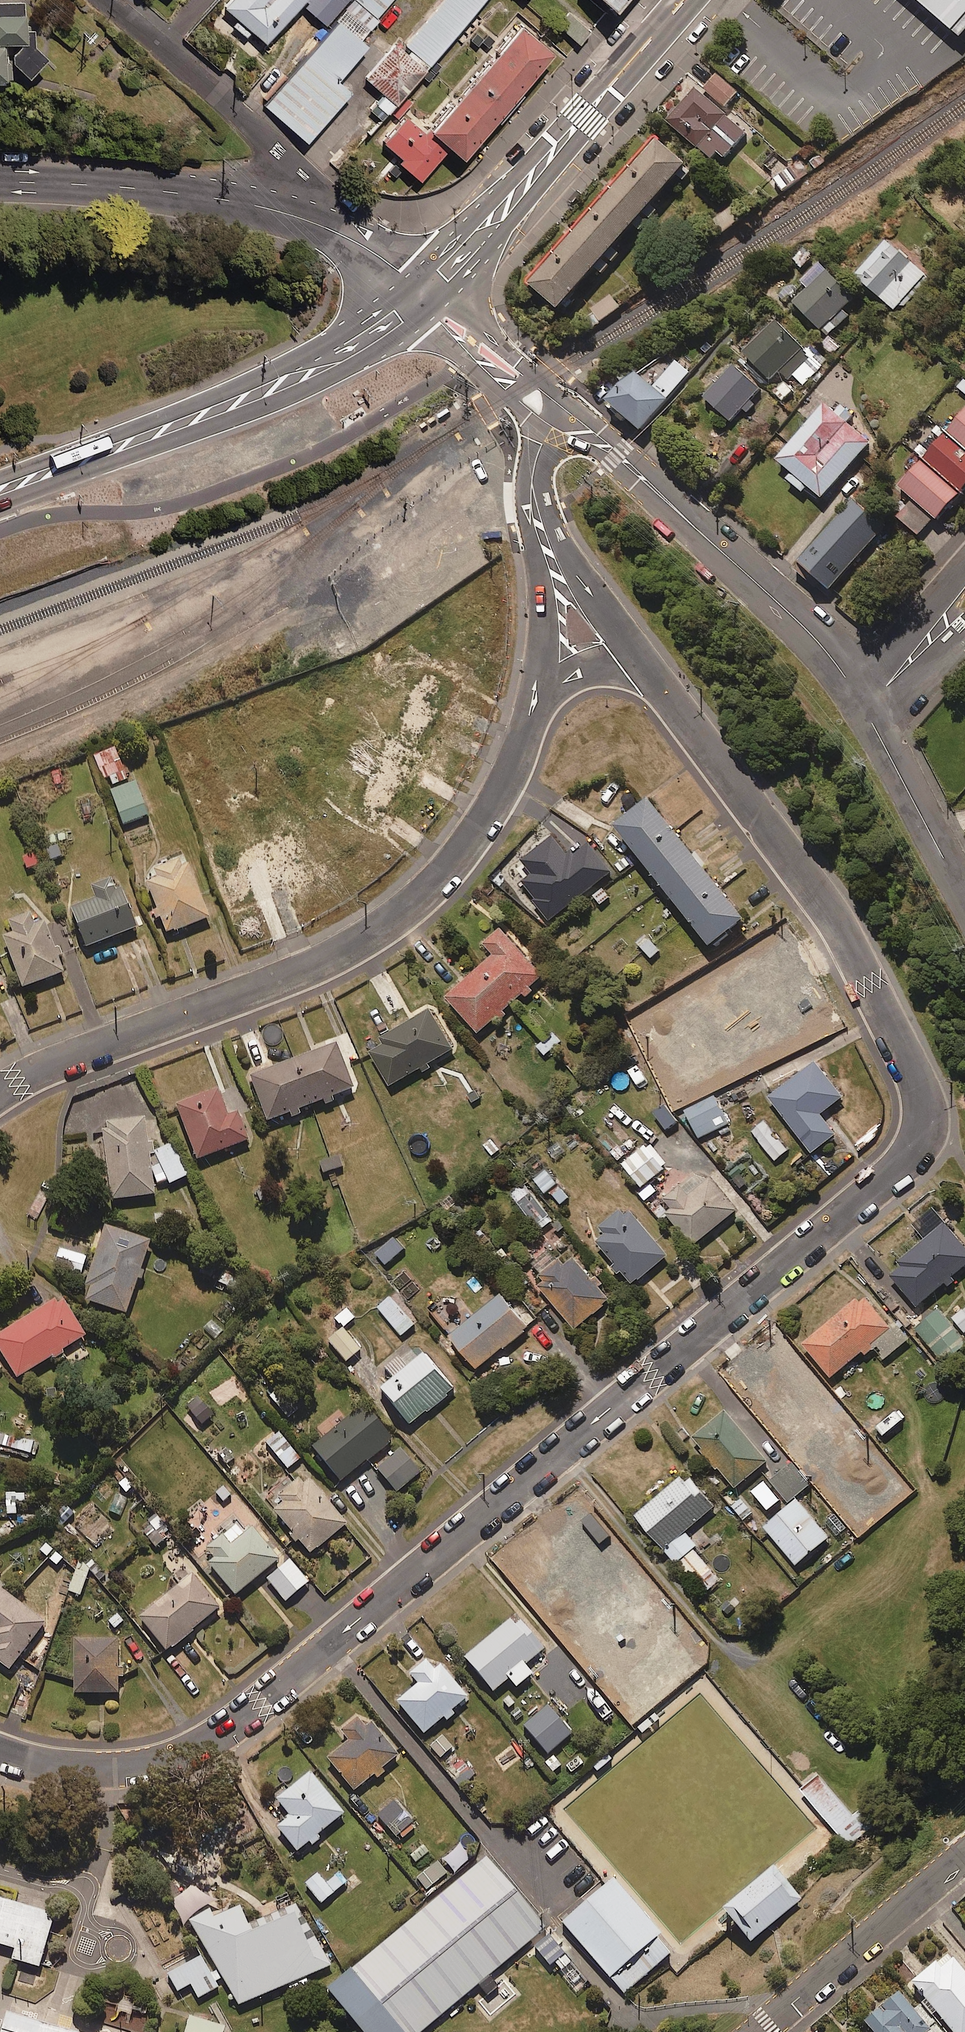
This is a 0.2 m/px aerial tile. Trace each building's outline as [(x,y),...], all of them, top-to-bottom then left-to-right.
[(6,80),(6,78),(10,78),(10,61),(28,80),(47,59),(43,54),(43,49),(41,46),(34,46),(34,27),(31,27),(31,20),(26,20),(25,0),(0,0),(0,80),(6,80)] [(224,10),(238,23),(234,28),(245,38),(250,33),(264,46),(306,0),(233,0),(224,10)] [(311,2),(304,9),(323,28),(350,0),(309,0),(311,2)] [(377,18),(393,0),(356,0),(377,18)] [(403,47),(396,42),(364,80),(382,95),(373,105),(387,116),(484,0),(443,0),(403,47)] [(612,16),(627,0),(595,0),(612,16)] [(962,48),(964,45),(964,0),(907,0),(962,48)] [(343,25),(363,41),(379,22),(354,1),(338,20),(343,25)] [(590,34),(569,15),(559,26),(579,45),(590,34)] [(343,25),(310,63),(334,85),(368,46),(363,41),(343,25)] [(548,53),(517,26),(425,135),(402,115),(380,142),(399,158),(395,162),(416,179),(443,146),(459,159),(548,53)] [(334,85),(310,63),(269,108),(308,143),(349,97),(334,85)] [(737,90),(715,72),(703,87),(725,105),(737,90)] [(760,134),(707,93),(672,138),(724,179),(760,134)] [(560,320),(685,166),(655,142),(530,295),(560,320)] [(926,274),(889,236),(855,269),(893,307),(926,274)] [(854,295),(827,265),(792,297),(826,334),(849,314),(842,306),(854,295)] [(619,306),(611,295),(592,308),(600,319),(619,306)] [(804,346),(776,314),(741,345),(770,377),(779,369),(787,377),(792,373),(801,384),(827,361),(809,341),(804,346)] [(678,358),(655,382),(668,395),(691,370),(678,358)] [(760,386),(734,361),(703,394),(730,418),(742,406),(747,411),(753,404),(748,399),(760,386)] [(668,395),(655,382),(636,365),(604,394),(609,399),(604,404),(622,420),(626,416),(640,429),(670,397),(668,395)] [(870,439),(825,399),(776,454),(793,470),(788,476),(800,487),(806,480),(821,494),(870,439)] [(964,448),(964,406),(944,429),(964,448)] [(944,429),(939,425),(917,450),(921,454),(959,488),(964,481),(964,448),(944,429)] [(959,488),(921,454),(897,481),(912,494),(935,515),(959,488)] [(886,522),(854,494),(792,565),(814,584),(820,577),(830,586),(886,522)] [(935,515),(912,494),(896,512),(919,533),(935,515)] [(125,778),(115,747),(93,754),(101,776),(108,774),(111,783),(125,778)] [(147,814),(134,781),(109,791),(122,824),(147,814)] [(743,913),(649,793),(615,820),(709,940),(743,913)] [(208,916),(183,855),(141,872),(166,932),(208,916)] [(135,926),(115,876),(91,886),(96,896),(69,907),(85,946),(135,926)] [(44,923),(28,911),(7,919),(11,932),(2,935),(21,986),(62,971),(44,923)] [(543,976),(501,925),(483,941),(493,953),(445,993),(477,1031),(543,976)] [(649,936),(638,945),(651,960),(662,950),(649,936)] [(775,970),(755,945),(716,975),(754,1025),(744,1032),(763,1056),(805,1024),(767,975),(775,970)] [(452,1046),(428,1007),(367,1044),(391,1083),(452,1046)] [(561,1041),(553,1031),(536,1044),(544,1054),(561,1041)] [(704,1053),(691,1034),(679,1042),(693,1061),(704,1053)] [(288,1112),(290,1118),(301,1113),(299,1108),(322,1100),(324,1105),(334,1101),(332,1096),(353,1088),(335,1041),(248,1075),(266,1121),(288,1112)] [(842,1095),(816,1059),(768,1094),(811,1151),(835,1132),(820,1111),(842,1095)] [(228,1114),(217,1087),(175,1103),(197,1158),(247,1138),(236,1110),(228,1114)] [(727,1122),(713,1094),(684,1109),(697,1137),(727,1122)] [(167,1180),(167,1183),(187,1174),(158,1120),(145,1121),(144,1115),(104,1119),(105,1127),(100,1127),(107,1199),(154,1194),(154,1184),(159,1184),(159,1182),(164,1180),(167,1180)] [(663,1167),(644,1144),(622,1162),(640,1185),(663,1167)] [(558,1180),(545,1167),(532,1179),(545,1193),(558,1180)] [(673,1206),(666,1212),(693,1244),(737,1207),(711,1177),(705,1182),(696,1172),(666,1198),(673,1206)] [(552,1219),(524,1180),(510,1191),(538,1229),(552,1219)] [(667,1253),(624,1203),(599,1224),(606,1233),(597,1240),(632,1282),(667,1253)] [(944,1219),(896,1257),(900,1262),(888,1272),(916,1305),(945,1281),(949,1286),(957,1280),(952,1274),(964,1264),(964,1245),(944,1219)] [(147,1238),(102,1224),(80,1298),(125,1312),(147,1238)] [(84,1255),(58,1248),(53,1265),(80,1273),(84,1255)] [(609,1299),(569,1249),(533,1277),(574,1327),(609,1299)] [(906,1338),(864,1290),(803,1342),(831,1375),(871,1341),(884,1357),(906,1338)] [(529,1326),(502,1292),(450,1333),(477,1367),(529,1326)] [(59,1295),(0,1332),(0,1354),(15,1377),(84,1334),(59,1295)] [(414,1323),(390,1295),(378,1306),(402,1334),(414,1323)] [(345,1305),(332,1318),(343,1329),(356,1316),(345,1305)] [(958,1306),(949,1313),(963,1330),(964,1329),(964,1315),(958,1306)] [(954,1324),(934,1341),(947,1357),(964,1342),(964,1338),(954,1324)] [(359,1348),(341,1328),(327,1340),(345,1360),(359,1348)] [(454,1389),(425,1351),(405,1366),(397,1355),(383,1365),(393,1378),(381,1388),(408,1424),(454,1389)] [(789,1369),(782,1360),(768,1372),(776,1383),(755,1400),(780,1432),(823,1398),(796,1364),(789,1369)] [(390,1440),(362,1404),(311,1444),(339,1480),(390,1440)] [(766,1460),(724,1409),(693,1434),(734,1485),(766,1460)] [(0,1434),(0,1450),(29,1456),(32,1440),(0,1434)] [(418,1472),(397,1448),(375,1467),(395,1491),(418,1472)] [(810,1482),(790,1461),(770,1480),(789,1501),(810,1482)] [(713,1505),(685,1471),(635,1513),(702,1593),(719,1579),(681,1533),(713,1505)] [(344,1522),(302,1472),(277,1494),(282,1500),(272,1509),(309,1552),(344,1522)] [(780,1498),(763,1478),(752,1488),(768,1508),(780,1498)] [(24,1492),(5,1493),(6,1513),(25,1512),(24,1492)] [(828,1535),(797,1497),(764,1525),(795,1562),(828,1535)] [(167,1537),(152,1516),(141,1524),(156,1545),(167,1537)] [(242,1533),(235,1524),(200,1551),(233,1593),(278,1558),(252,1525),(242,1533)] [(639,1575),(607,1536),(536,1594),(569,1633),(639,1575)] [(90,1563),(79,1559),(67,1590),(79,1594),(90,1563)] [(307,1581),(289,1559),(266,1577),(284,1600),(307,1581)] [(218,1606),(191,1572),(138,1616),(165,1649),(218,1606)] [(7,1671),(44,1619),(0,1588),(0,1666),(7,1671)] [(540,1649),(512,1616),(463,1656),(492,1690),(507,1677),(515,1686),(531,1672),(523,1663),(540,1649)] [(116,1638),(73,1637),(73,1691),(115,1692),(116,1638)] [(465,1696),(430,1654),(408,1673),(417,1683),(396,1700),(423,1732),(465,1696)] [(570,1733),(547,1706),(524,1725),(547,1753),(570,1733)] [(395,1755),(361,1712),(341,1728),(349,1738),(326,1757),(353,1789),(395,1755)] [(663,1725),(654,1713),(636,1726),(645,1738),(663,1725)] [(342,1812),(309,1771),(275,1798),(290,1816),(276,1826),(296,1850),(342,1812)] [(873,1825),(859,1809),(854,1813),(819,1771),(800,1787),(849,1845),(873,1825)] [(399,1811),(384,1799),(372,1812),(387,1825),(399,1811)] [(485,1856),(326,1989),(362,2031),(419,2031),(544,1927),(485,1856)] [(799,1897),(770,1863),(719,1907),(748,1941),(799,1897)] [(325,1883),(316,1872),(303,1883),(320,1902),(345,1881),(338,1872),(325,1883)] [(674,1953),(611,1878),(560,1921),(623,1995),(674,1953)] [(0,1886),(0,1938),(37,1949),(51,1902),(0,1886)] [(207,1904),(196,1886),(170,1902),(182,1920),(207,1904)] [(247,1927),(237,1904),(192,1924),(205,1953),(166,1970),(175,1990),(190,1983),(196,1996),(226,1983),(236,2005),(286,1983),(290,1991),(308,1983),(305,1975),(328,1965),(301,1903),(247,1927)] [(946,1952),(911,1981),(953,2031),(964,2031),(964,1974),(946,1952)] [(896,1991),(864,2020),(875,2031),(940,2031),(921,2012),(918,2015),(896,1991)] [(4,2015),(0,2027),(0,2031),(62,2031),(4,2015)] [(184,2023),(181,2031),(213,2031),(184,2023)]
